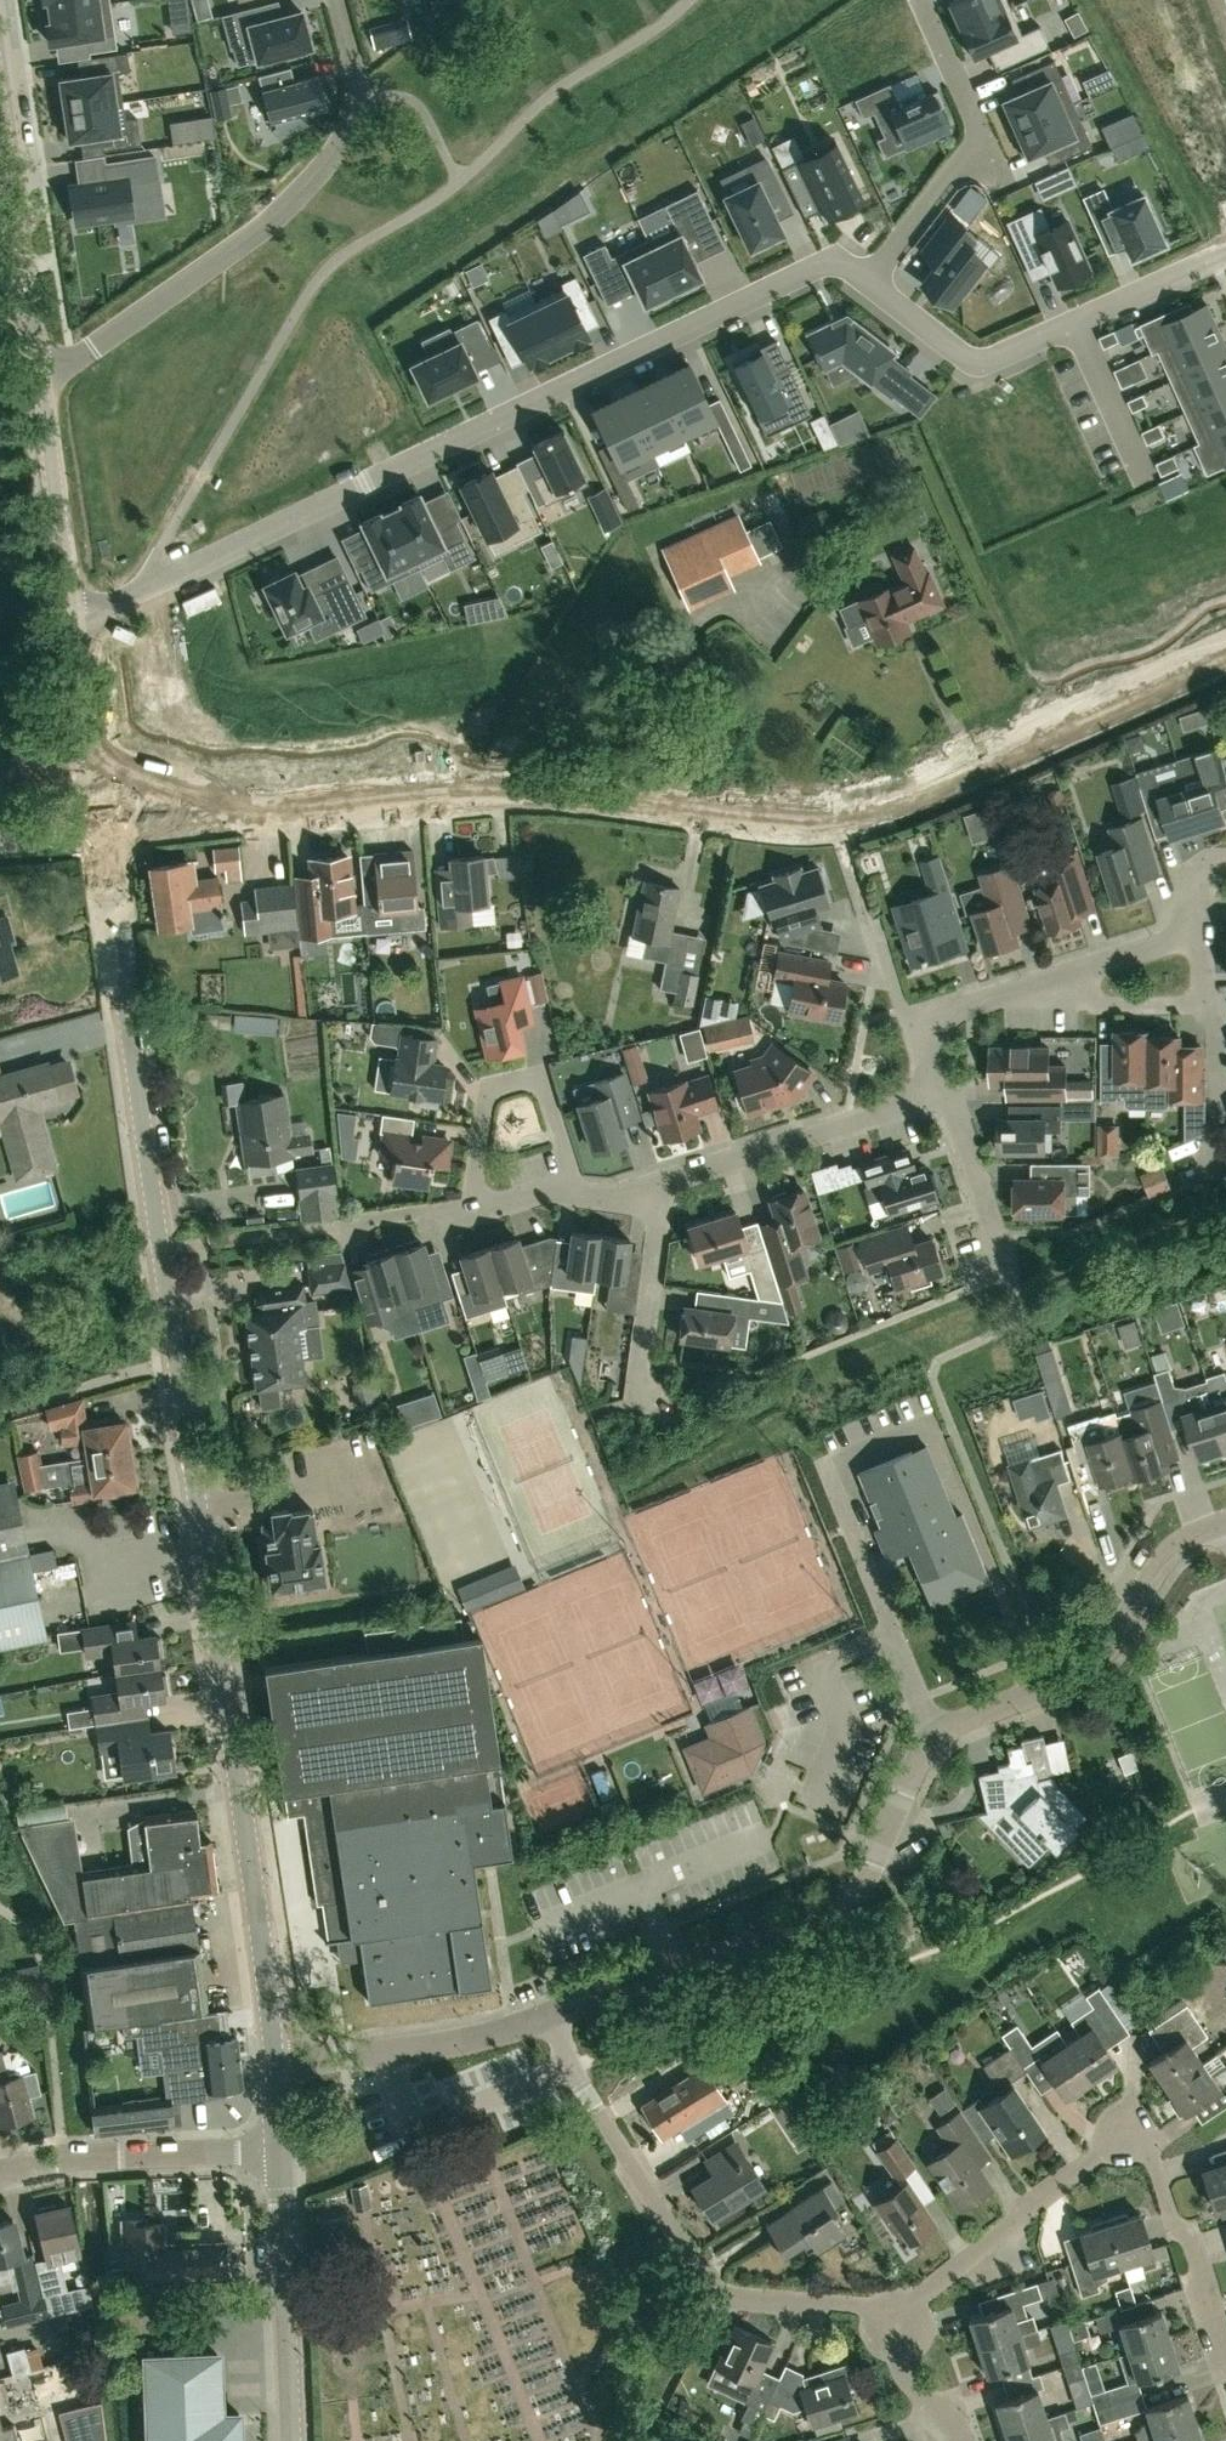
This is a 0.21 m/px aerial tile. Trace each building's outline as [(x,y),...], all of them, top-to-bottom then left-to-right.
[(110,3),(109,0),(43,0),(43,1),(48,1),(49,12),(110,3)] [(948,3),(960,30),(1010,8),(1006,0),(954,0),(948,3)] [(116,48),(110,3),(49,12),(51,23),(47,24),(50,44),(85,38),(88,53),(116,48)] [(208,4),(194,8),(197,19),(211,16),(208,4)] [(254,7),(222,15),(231,48),(233,48),(253,43),(258,60),(258,61),(311,47),(302,12),(275,19),(258,23),(254,7)] [(1021,34),(1010,8),(960,30),(973,58),(987,51),(996,70),(1049,47),(1040,26),(1021,34)] [(1074,36),(1087,29),(1078,12),(1065,19),(1074,36)] [(389,25),(370,30),(374,46),(393,41),(389,25)] [(61,81),(63,95),(58,95),(60,111),(123,101),(119,73),(130,71),(127,52),(93,57),(96,74),(81,76),(62,79),(60,79),(60,81),(61,81)] [(1004,104),(1000,106),(1006,120),(1011,118),(1015,129),(1073,103),(1054,60),(1023,74),(1029,89),(1019,93),(1004,100),(1002,100),(1003,102),(1004,104)] [(327,108),(318,75),(294,81),(291,67),(258,76),(271,123),(327,108)] [(1109,69),(1102,72),(1109,87),(1117,83),(1109,69)] [(890,83),(855,99),(863,117),(876,111),(879,117),(876,118),(884,136),(885,138),(900,131),(906,145),(907,144),(920,138),(921,139),(922,138),(947,126),(939,108),(944,105),(937,90),(900,107),(890,83)] [(230,103),(242,100),(238,84),(210,90),(216,119),(232,115),(230,103)] [(60,111),(62,126),(67,125),(69,139),(69,141),(71,141),(71,140),(81,138),(101,136),(103,150),(141,144),(137,118),(126,120),(123,101),(60,111)] [(1020,139),(1015,141),(1022,156),(1026,154),(1027,155),(1026,156),(1027,157),(1029,157),(1029,156),(1044,150),(1054,145),(1061,160),(1092,146),(1073,103),(1015,129),(1020,139)] [(212,116),(191,119),(194,141),(215,138),(212,116)] [(1149,146),(1143,133),(1130,138),(1136,152),(1149,146)] [(804,158),(794,163),(824,225),(838,218),(836,213),(847,208),(864,200),(836,143),(804,158)] [(81,183),(71,184),(76,220),(112,215),(132,212),(129,197),(160,192),(154,154),(103,162),(102,162),(105,179),(81,183)] [(730,194),(725,197),(750,249),(783,234),(776,219),(765,196),(780,189),(765,158),(749,166),(756,182),(730,194)] [(1052,173),(1059,190),(1075,183),(1068,166),(1052,173)] [(985,197),(970,185),(964,193),(980,205),(985,197)] [(1165,244),(1144,195),(1112,209),(1103,189),(1087,197),(1103,232),(1116,226),(1131,259),(1165,244)] [(675,226),(648,239),(657,257),(663,270),(669,282),(673,292),(679,289),(681,293),(698,285),(696,281),(702,278),(694,263),(683,239),(714,225),(697,190),(665,205),(675,226)] [(561,223),(588,210),(579,191),(554,209),(561,223)] [(1007,223),(1024,260),(1042,252),(1050,270),(1057,287),(1091,272),(1067,220),(1049,228),(1040,208),(1007,223)] [(939,261),(923,282),(952,304),(983,264),(966,251),(973,242),(946,221),(924,249),(939,261)] [(605,244),(583,254),(597,285),(628,270),(638,290),(645,305),(650,303),(653,307),(670,299),(668,294),(673,292),(669,282),(663,270),(657,257),(648,239),(611,257),(605,244)] [(586,338),(589,337),(575,309),(588,302),(576,276),(561,283),(563,289),(536,302),(559,351),(572,345),(572,346),(586,339),(586,338)] [(488,318),(501,344),(516,337),(530,365),(532,364),(533,365),(547,358),(547,357),(559,351),(536,302),(508,315),(505,310),(488,318)] [(1153,353),(1158,351),(1217,324),(1208,304),(1194,310),(1190,302),(1140,324),(1153,353)] [(832,323),(808,335),(815,349),(813,350),(816,356),(818,355),(824,369),(847,358),(859,367),(858,374),(871,384),(872,383),(891,398),(893,395),(909,375),(911,372),(892,357),(895,354),(851,320),(846,317),(832,324),(832,323)] [(428,357),(412,365),(428,399),(477,376),(475,372),(469,360),(491,350),(490,348),(477,320),(452,332),(450,333),(456,344),(428,357)] [(1217,324),(1158,351),(1153,353),(1154,354),(1159,351),(1173,381),(1225,357),(1225,345),(1217,324)] [(1120,341),(1115,330),(1100,337),(1105,348),(1120,341)] [(760,423),(787,410),(793,423),(811,414),(788,367),(773,374),(760,347),(745,354),(747,359),(734,365),(745,388),(743,389),(760,423)] [(1187,412),(1225,395),(1225,357),(1173,381),(1187,412)] [(1128,364),(1114,369),(1123,388),(1136,382),(1128,364)] [(657,380),(684,435),(716,419),(689,365),(657,380)] [(652,450),(684,435),(657,380),(625,396),(652,450)] [(923,386),(907,407),(920,416),(935,396),(923,386)] [(1144,393),(1128,400),(1133,412),(1149,404),(1144,393)] [(1195,446),(1225,432),(1225,395),(1187,412),(1200,443),(1195,445),(1195,446)] [(618,462),(607,467),(627,510),(639,505),(620,466),(652,450),(625,396),(593,411),(618,462)] [(728,416),(716,422),(740,470),(751,465),(728,416)] [(1161,425),(1143,433),(1148,444),(1166,436),(1161,425)] [(540,474),(532,478),(545,504),(588,484),(563,431),(533,445),(543,466),(540,474)] [(1195,446),(1208,474),(1225,466),(1225,432),(1195,446)] [(1175,456),(1157,464),(1161,472),(1162,475),(1180,467),(1175,456)] [(491,471),(461,485),(487,538),(508,527),(516,543),(540,531),(521,491),(504,499),(494,477),(491,471)] [(610,499),(605,487),(587,496),(592,508),(610,499)] [(403,506),(392,511),(419,568),(443,557),(449,570),(474,558),(457,521),(456,520),(436,530),(422,502),(419,495),(402,503),(403,506)] [(375,549),(355,558),(360,569),(371,591),(419,568),(392,511),(381,516),(380,514),(362,522),(365,527),(375,549)] [(663,554),(682,597),(759,562),(740,519),(663,554)] [(905,599),(913,617),(943,604),(929,571),(925,573),(913,546),(893,555),(905,582),(892,588),(891,587),(890,587),(896,603),(905,599)] [(331,610),(338,627),(364,615),(350,586),(328,597),(324,590),(312,595),(307,585),(302,588),(296,576),(294,571),(289,574),(287,569),(268,578),(270,583),(265,585),(287,631),(331,610)] [(906,620),(913,617),(905,599),(896,603),(890,587),(842,608),(850,625),(866,618),(877,644),(888,639),(890,644),(902,638),(900,634),(910,630),(906,620)] [(499,598),(488,600),(492,617),(507,614),(499,598)] [(1201,834),(1221,827),(1222,822),(1225,821),(1225,818),(1222,805),(1225,803),(1225,770),(1219,747),(1200,753),(1203,764),(1200,770),(1183,775),(1201,834)] [(1181,840),(1201,834),(1183,775),(1178,760),(1136,773),(1149,812),(1163,808),(1172,838),(1177,836),(1181,840)] [(1147,891),(1143,879),(1162,873),(1156,853),(1154,854),(1142,818),(1110,828),(1117,847),(1099,853),(1115,901),(1147,891)] [(227,880),(243,879),(238,845),(213,848),(217,870),(226,870),(227,880)] [(413,849),(374,853),(375,865),(361,866),(365,912),(407,908),(408,928),(426,926),(424,905),(418,906),(413,849)] [(347,855),(311,858),(312,872),(294,873),(296,899),(299,899),(302,936),(331,933),(329,912),(352,910),(347,855)] [(451,858),(451,867),(433,869),(435,890),(438,890),(441,926),(471,924),(469,905),(487,903),(485,874),(497,873),(493,857),(484,858),(483,855),(451,858)] [(948,878),(947,878),(940,855),(919,861),(930,895),(913,900),(919,917),(901,923),(914,965),(954,953),(946,927),(962,922),(948,878)] [(1081,923),(1079,917),(1097,910),(1089,886),(1088,886),(1079,857),(1048,867),(1053,883),(1037,888),(1051,932),(1063,928),(1067,930),(1075,928),(1077,924),(1081,923)] [(151,866),(159,927),(191,923),(189,908),(222,904),(218,876),(190,880),(187,861),(151,866)] [(1020,942),(1017,933),(1033,928),(1016,875),(1012,863),(981,873),(991,906),(975,911),(987,952),(1020,942)] [(782,939),(811,945),(814,928),(819,926),(814,909),(828,905),(822,887),(826,886),(821,870),(817,871),(816,868),(801,873),(800,868),(774,876),(775,881),(761,885),(772,922),(776,921),(782,939)] [(668,942),(671,931),(679,889),(644,881),(633,935),(646,938),(668,942)] [(255,887),(256,898),(241,900),(244,932),(298,926),(293,883),(255,887)] [(10,943),(14,942),(6,914),(0,916),(0,977),(18,972),(10,943)] [(681,969),(682,965),(689,934),(671,931),(668,942),(646,938),(642,957),(666,962),(660,987),(677,991),(675,1001),(693,1004),(699,973),(681,969)] [(829,980),(832,962),(779,952),(774,978),(793,981),(788,1010),(838,1020),(845,983),(829,980)] [(486,984),(491,1005),(476,1008),(487,1057),(523,1048),(518,1026),(535,1022),(531,1004),(528,1005),(521,977),(501,982),(501,981),(486,984)] [(393,1038),(396,1023),(374,1022),(372,1035),(375,1039),(389,1041),(393,1038)] [(1147,1106),(1147,1031),(1116,1031),(1116,1067),(1101,1067),(1101,1099),(1127,1099),(1127,1103),(1130,1106),(1147,1106)] [(1148,1031),(1147,1031),(1147,1106),(1166,1106),(1169,1103),(1169,1099),(1198,1099),(1198,1046),(1180,1046),(1180,1036),(1148,1036),(1148,1031)] [(401,1034),(398,1058),(379,1056),(374,1089),(391,1091),(439,1098),(444,1064),(432,1063),(435,1039),(401,1034)] [(785,1101),(783,1093),(789,1092),(795,1096),(812,1073),(773,1044),(772,1045),(778,1050),(771,1059),(736,1070),(741,1089),(739,1090),(735,1097),(738,1105),(745,1109),(747,1108),(749,1112),(785,1101)] [(1066,1097),(1094,1097),(1094,1080),(1066,1080),(1066,1065),(1049,1065),(1049,1048),(992,1047),(992,1082),(1035,1082),(1035,1097),(1066,1097)] [(634,1089),(649,1084),(638,1050),(624,1055),(634,1089)] [(2,1117),(20,1178),(57,1167),(40,1106),(61,1100),(60,1098),(75,1094),(79,1087),(73,1065),(65,1061),(51,1064),(51,1063),(3,1076),(0,1065),(0,1117),(2,1117)] [(623,1073),(594,1082),(598,1098),(579,1104),(593,1151),(624,1141),(619,1123),(637,1117),(623,1073)] [(664,1139),(667,1138),(671,1142),(681,1139),(682,1133),(698,1128),(693,1113),(716,1106),(707,1076),(684,1084),(683,1081),(649,1091),(664,1139)] [(244,1100),(244,1106),(238,1107),(241,1126),(247,1125),(249,1139),(243,1140),(246,1162),(249,1161),(251,1172),(274,1169),(273,1158),(292,1155),(291,1153),(311,1150),(308,1133),(289,1136),(283,1094),(244,1100)] [(1031,1119),(1011,1119),(999,1119),(999,1133),(996,1134),(993,1137),(993,1141),(996,1144),(999,1145),(999,1150),(1045,1151),(1045,1131),(1062,1131),(1062,1104),(1031,1104),(1031,1119)] [(421,1142),(410,1140),(414,1118),(381,1113),(379,1132),(384,1132),(380,1156),(394,1158),(393,1163),(394,1163),(392,1175),(398,1176),(398,1181),(422,1185),(422,1179),(428,1180),(430,1168),(431,1168),(432,1163),(445,1165),(449,1140),(422,1137),(421,1142)] [(1101,1125),(1101,1155),(1117,1155),(1117,1125),(1101,1125)] [(932,1183),(930,1183),(925,1166),(913,1170),(907,1149),(861,1164),(868,1186),(869,1189),(872,1192),(875,1194),(879,1194),(883,1194),(888,1212),(935,1198),(934,1194),(935,1193),(937,1192),(938,1190),(938,1188),(938,1187),(937,1185),(936,1184),(934,1183),(932,1183)] [(1060,1179),(1032,1179),(1016,1179),(1016,1214),(1064,1214),(1064,1194),(1090,1194),(1090,1163),(1060,1163),(1060,1179)] [(337,1212),(331,1165),(296,1169),(300,1199),(301,1199),(303,1216),(337,1212)] [(809,1274),(799,1242),(817,1236),(803,1190),(788,1194),(784,1191),(772,1195),(771,1200),(770,1200),(775,1217),(759,1222),(779,1284),(809,1274)] [(747,1252),(746,1248),(735,1211),(688,1225),(699,1262),(724,1255),(730,1275),(748,1270),(757,1298),(782,1302),(765,1247),(747,1252)] [(930,1282),(928,1275),(940,1271),(930,1239),(913,1244),(907,1226),(859,1241),(868,1269),(887,1263),(895,1288),(909,1284),(910,1288),(930,1282)] [(593,1292),(600,1235),(571,1231),(567,1263),(553,1261),(549,1283),(549,1286),(593,1292)] [(600,1235),(593,1292),(595,1275),(609,1277),(607,1293),(608,1294),(636,1297),(639,1272),(625,1270),(628,1248),(629,1239),(600,1235)] [(519,1293),(549,1283),(553,1261),(556,1237),(549,1236),(535,1240),(543,1264),(526,1269),(519,1245),(516,1238),(489,1247),(502,1289),(503,1288),(516,1284),(519,1293)] [(421,1242),(418,1243),(417,1239),(395,1245),(397,1250),(393,1251),(411,1309),(443,1299),(453,1296),(444,1269),(431,1273),(424,1252),(421,1242)] [(507,1303),(503,1288),(502,1289),(489,1247),(461,1256),(471,1289),(457,1293),(465,1318),(493,1309),(493,1307),(507,1303)] [(411,1309),(393,1251),(390,1252),(389,1248),(367,1254),(368,1259),(365,1260),(352,1264),(362,1295),(370,1322),(411,1309)] [(344,1263),(308,1268),(307,1268),(311,1292),(351,1286),(344,1263)] [(258,1388),(259,1388),(262,1407),(281,1405),(278,1386),(302,1382),(302,1383),(305,1382),(305,1380),(304,1380),(297,1329),(306,1327),(319,1325),(316,1299),(305,1300),(303,1285),(258,1291),(254,1297),(255,1304),(262,1309),(263,1312),(247,1315),(247,1314),(245,1314),(245,1317),(246,1317),(255,1387),(255,1389),(258,1389),(258,1388)] [(751,1298),(717,1293),(714,1311),(694,1308),(684,1307),(683,1312),(680,1314),(679,1323),(681,1325),(680,1338),(728,1345),(728,1344),(730,1325),(747,1328),(749,1317),(751,1298)] [(1049,1375),(1073,1368),(1066,1344),(1042,1352),(1049,1375)] [(476,1353),(485,1380),(509,1373),(499,1345),(476,1353)] [(1163,1400),(1180,1395),(1185,1413),(1199,1457),(1202,1456),(1203,1461),(1222,1455),(1220,1451),(1225,1449),(1225,1443),(1206,1380),(1187,1386),(1176,1385),(1171,1367),(1155,1372),(1163,1400)] [(1208,1376),(1209,1380),(1206,1380),(1225,1443),(1225,1370),(1208,1376)] [(89,1456),(128,1450),(126,1440),(131,1439),(128,1424),(124,1425),(123,1422),(121,1422),(120,1416),(81,1421),(78,1398),(47,1409),(51,1428),(59,1426),(62,1444),(86,1440),(89,1456)] [(1172,1428),(1163,1400),(1132,1409),(1132,1411),(1118,1415),(1116,1411),(1115,1411),(1134,1473),(1136,1477),(1169,1467),(1167,1462),(1181,1458),(1172,1428)] [(1103,1483),(1134,1473),(1115,1411),(1101,1416),(1100,1414),(1069,1424),(1081,1461),(1095,1457),(1103,1483)] [(954,1517),(925,1446),(857,1474),(880,1529),(873,1531),(884,1560),(908,1550),(931,1607),(989,1582),(961,1514),(954,1517)] [(1061,1449),(1010,1465),(1029,1526),(1066,1515),(1056,1484),(1070,1479),(1061,1449)] [(19,1456),(22,1472),(41,1468),(40,1464),(38,1452),(19,1456)] [(89,1460),(89,1456),(57,1462),(57,1465),(58,1470),(59,1479),(68,1477),(69,1483),(70,1486),(72,1501),(132,1491),(131,1485),(134,1484),(133,1482),(138,1481),(135,1465),(130,1466),(128,1453),(89,1460)] [(26,1489),(45,1485),(42,1473),(41,1468),(22,1472),(26,1489)] [(30,1553),(15,1480),(0,1483),(0,1647),(48,1636),(34,1571),(59,1566),(55,1548),(30,1553)] [(271,1588),(326,1580),(320,1541),(317,1541),(312,1508),(290,1511),(289,1508),(273,1511),(274,1522),(262,1524),(271,1588)] [(523,1590),(513,1567),(460,1589),(469,1612),(523,1590)] [(367,1653),(265,1668),(266,1674),(269,1690),(287,1817),(303,1814),(305,1830),(316,1904),(322,1904),(323,1912),(327,1942),(334,1941),(337,1941),(340,1961),(361,1958),(368,2002),(418,1995),(490,1985),(488,1970),(481,1920),(480,1918),(479,1910),(472,1860),(484,1858),(494,1856),(511,1854),(502,1790),(498,1762),(487,1688),(480,1637),(480,1636),(463,1639),(460,1617),(454,1618),(366,1631),(364,1631),(365,1636),(367,1653)] [(115,1651),(118,1671),(161,1665),(160,1656),(165,1656),(162,1636),(157,1637),(156,1634),(139,1637),(136,1618),(111,1621),(111,1624),(85,1627),(89,1655),(97,1653),(115,1651)] [(163,1674),(161,1665),(118,1671),(121,1691),(103,1693),(95,1694),(97,1706),(99,1722),(99,1723),(139,1717),(148,1716),(146,1700),(166,1697),(165,1693),(171,1693),(168,1673),(163,1674)] [(750,1770),(752,1767),(763,1741),(748,1706),(706,1723),(712,1737),(685,1748),(702,1790),(750,1770)] [(139,1717),(99,1723),(103,1751),(122,1749),(126,1775),(177,1768),(171,1729),(150,1733),(148,1716),(139,1717)] [(1021,1740),(1022,1745),(1007,1748),(1010,1760),(1007,1764),(997,1766),(1003,1792),(996,1794),(999,1807),(1010,1805),(1023,1819),(1003,1838),(1027,1864),(1047,1845),(1054,1852),(1077,1831),(1073,1827),(1085,1816),(1063,1794),(1057,1800),(1048,1791),(1044,1775),(1051,1773),(1051,1777),(1053,1776),(1043,1735),(1021,1740)] [(212,1839),(211,1839),(200,1841),(199,1833),(196,1807),(146,1814),(146,1816),(151,1861),(152,1861),(214,1853),(212,1839)] [(39,1876),(78,1871),(70,1819),(21,1826),(17,1827),(39,1876)] [(60,1925),(75,1922),(89,2022),(208,2005),(200,1948),(199,1947),(192,1894),(219,1890),(214,1853),(152,1861),(151,1861),(78,1871),(39,1876),(60,1925)] [(1066,2043),(1090,2080),(1100,2074),(1104,2076),(1116,2069),(1115,2063),(1116,2063),(1106,2048),(1099,2038),(1122,2023),(1102,1993),(1098,1987),(1085,1995),(1085,1996),(1092,2006),(1071,2020),(1070,2021),(1079,2035),(1066,2043)] [(1149,2062),(1166,2088),(1202,2063),(1191,2047),(1208,2036),(1187,2004),(1158,2023),(1173,2046),(1164,2052),(1149,2062)] [(144,2049),(161,2047),(167,2095),(244,2086),(238,2037),(232,2038),(231,2030),(222,2031),(220,2012),(124,2022),(125,2035),(142,2033),(144,2049)] [(1001,2034),(1010,2048),(1022,2067),(1038,2057),(1017,2024),(1001,2034)] [(1081,2086),(1090,2080),(1066,2043),(1040,2061),(1065,2097),(1070,2100),(1082,2092),(1081,2086)] [(1025,2071),(1022,2067),(1010,2048),(982,2066),(1001,2094),(983,2106),(978,2098),(962,2108),(984,2141),(996,2133),(1009,2153),(1042,2132),(1009,2082),(1025,2071)] [(2,2055),(1,2050),(0,2051),(0,2121),(1,2124),(33,2116),(28,2097),(42,2093),(36,2071),(33,2072),(8,2078),(2,2055)] [(1166,2088),(1170,2095),(1169,2100),(1177,2112),(1182,2113),(1183,2113),(1223,2086),(1225,2091),(1225,2067),(1211,2077),(1202,2063),(1166,2088)] [(642,2105),(662,2137),(696,2115),(704,2129),(732,2112),(704,2066),(642,2105)] [(93,2105),(96,2133),(174,2124),(171,2096),(167,2097),(93,2105)] [(990,2186),(977,2167),(991,2157),(960,2111),(935,2128),(950,2148),(929,2162),(959,2207),(990,2186)] [(894,2179),(915,2165),(896,2136),(875,2151),(894,2179)] [(694,2188),(712,2217),(762,2186),(735,2144),(706,2162),(714,2176),(694,2188)] [(1214,2208),(1218,2207),(1221,2216),(1225,2214),(1225,2164),(1202,2171),(1214,2208)] [(835,2209),(835,2208),(844,2202),(831,2180),(764,2223),(778,2244),(775,2246),(784,2258),(810,2241),(817,2252),(844,2235),(830,2213),(835,2209)] [(903,2245),(935,2223),(907,2181),(874,2203),(903,2245)] [(68,2205),(55,2208),(54,2203),(37,2207),(38,2212),(36,2213),(48,2261),(49,2261),(49,2263),(54,2262),(54,2259),(81,2252),(68,2205)] [(1108,2218),(1123,2265),(1139,2260),(1142,2270),(1156,2265),(1140,2213),(1128,2217),(1126,2212),(1108,2218)] [(124,2241),(129,2241),(130,2265),(139,2265),(139,2277),(227,2274),(226,2242),(213,2243),(164,2244),(163,2222),(145,2223),(145,2218),(123,2219),(124,2241)] [(1093,2274),(1123,2265),(1108,2218),(1090,2224),(1091,2229),(1079,2233),(1087,2256),(1070,2261),(1081,2295),(1098,2289),(1093,2274)] [(23,2297),(1,2303),(7,2326),(49,2316),(43,2294),(39,2295),(38,2293),(41,2293),(31,2254),(21,2256),(12,2219),(0,2222),(0,2262),(16,2258),(18,2267),(15,2268),(23,2297)] [(0,2272),(0,2285),(17,2284),(16,2271),(0,2272)] [(74,2309),(68,2289),(65,2276),(41,2282),(50,2315),(74,2309)] [(1057,2293),(1053,2278),(1027,2286),(1031,2301),(1057,2293)] [(1118,2355),(1127,2352),(1169,2339),(1161,2311),(1156,2312),(1152,2299),(1115,2310),(1119,2324),(1127,2352),(1118,2355)] [(1015,2320),(1010,2305),(969,2318),(978,2347),(1019,2333),(1035,2328),(1031,2315),(1015,2320)] [(1089,2335),(1085,2320),(1067,2325),(1072,2341),(1089,2335)] [(761,2414),(779,2377),(761,2369),(773,2342),(736,2325),(716,2368),(752,2384),(745,2399),(749,2401),(740,2417),(755,2426),(761,2414)] [(1035,2328),(1019,2333),(978,2347),(987,2375),(1028,2362),(1024,2347),(1040,2342),(1035,2328)] [(1131,2363),(1136,2380),(1178,2368),(1169,2339),(1127,2352),(1118,2355),(1121,2366),(1131,2363)] [(8,2350),(14,2373),(14,2375),(32,2370),(32,2368),(26,2348),(26,2346),(8,2350)] [(1062,2366),(1079,2360),(1074,2346),(1057,2351),(1062,2366)] [(239,2413),(219,2414),(217,2353),(148,2356),(151,2440),(240,2440),(239,2413)] [(1079,2360),(1062,2366),(1066,2381),(1084,2376),(1079,2360)] [(773,2419),(780,2405),(792,2411),(806,2407),(812,2425),(856,2411),(848,2387),(853,2386),(846,2363),(823,2370),(826,2380),(800,2388),(798,2382),(802,2373),(784,2365),(779,2377),(761,2414),(773,2419)] [(1100,2391),(1090,2394),(1095,2408),(1141,2395),(1140,2394),(1136,2380),(1126,2383),(1100,2391)] [(1004,2430),(1046,2417),(1037,2389),(995,2402),(1004,2430)] [(1141,2395),(1095,2408),(1099,2423),(1145,2409),(1144,2407),(1141,2395)] [(1186,2395),(1144,2407),(1145,2409),(1148,2422),(1141,2425),(1139,2429),(1134,2430),(1137,2440),(1152,2436),(1194,2423),(1186,2395)] [(62,2412),(70,2440),(106,2440),(101,2402),(62,2412)] [(15,2424),(4,2426),(0,2410),(0,2440),(20,2440),(15,2424)] [(1046,2417),(1004,2430),(1008,2440),(1054,2440),(1051,2431),(1069,2426),(1068,2423),(1065,2412),(1064,2411),(1062,2412),(1046,2417)] [(1152,2436),(1154,2440),(1200,2440),(1194,2423),(1152,2436)]
